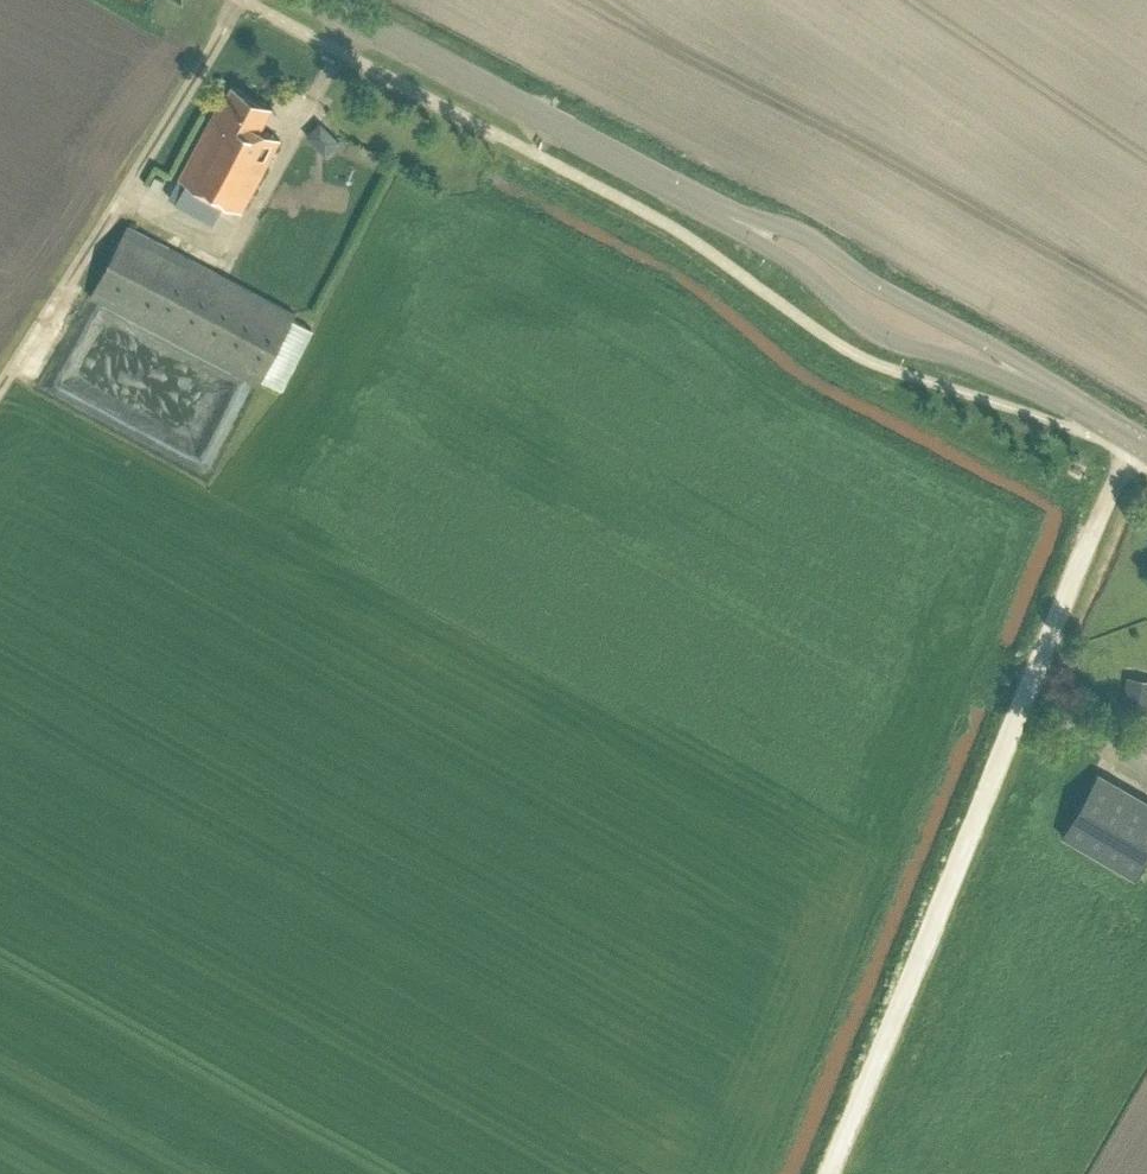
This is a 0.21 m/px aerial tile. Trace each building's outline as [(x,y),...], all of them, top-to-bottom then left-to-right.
[(272,104),(233,83),(221,103),(218,102),(179,175),(189,180),(242,209),(281,135),(261,124),(272,104)] [(334,163),(330,162),(341,141),(308,123),(297,144),(294,142),(271,185),(311,206),(334,163)] [(159,190),(165,178),(156,174),(150,185),(159,190)] [(179,175),(169,193),(179,199),(189,180),(179,175)] [(281,387),(312,327),(293,317),(296,313),(128,224),(91,295),(259,383),(262,378),(281,387)] [(1124,685),(1120,709),(1146,713),(1146,689),(1124,685)] [(1146,856),(1146,800),(1098,771),(1062,833),(1136,875),(1146,856)]
